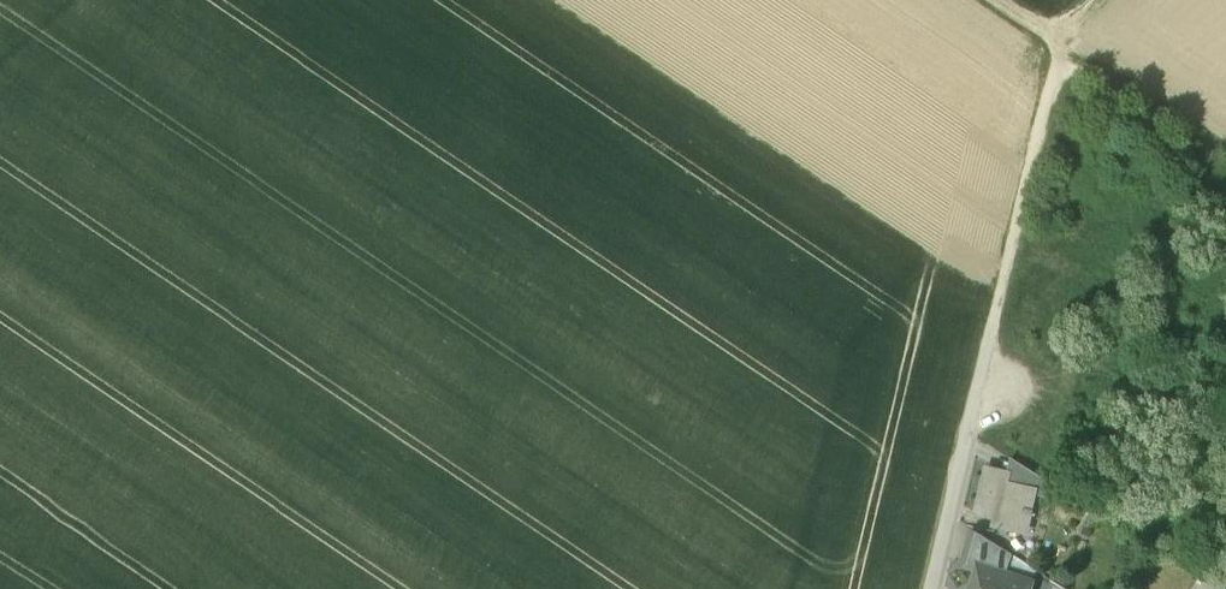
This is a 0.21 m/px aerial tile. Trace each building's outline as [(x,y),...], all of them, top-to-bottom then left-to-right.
[(1006,477),(1004,487),(1034,494),(1038,477),(1010,459),(1006,477)] [(1034,494),(1004,487),(1006,477),(986,473),(977,516),(997,520),(993,535),(1018,541),(1023,517),(1025,517),(1026,515),(1029,515),(1034,494)] [(1013,556),(977,533),(967,569),(978,572),(978,571),(1005,578),(1013,556)] [(978,571),(978,572),(972,588),(1031,588),(1031,587),(1005,578),(978,571)]
